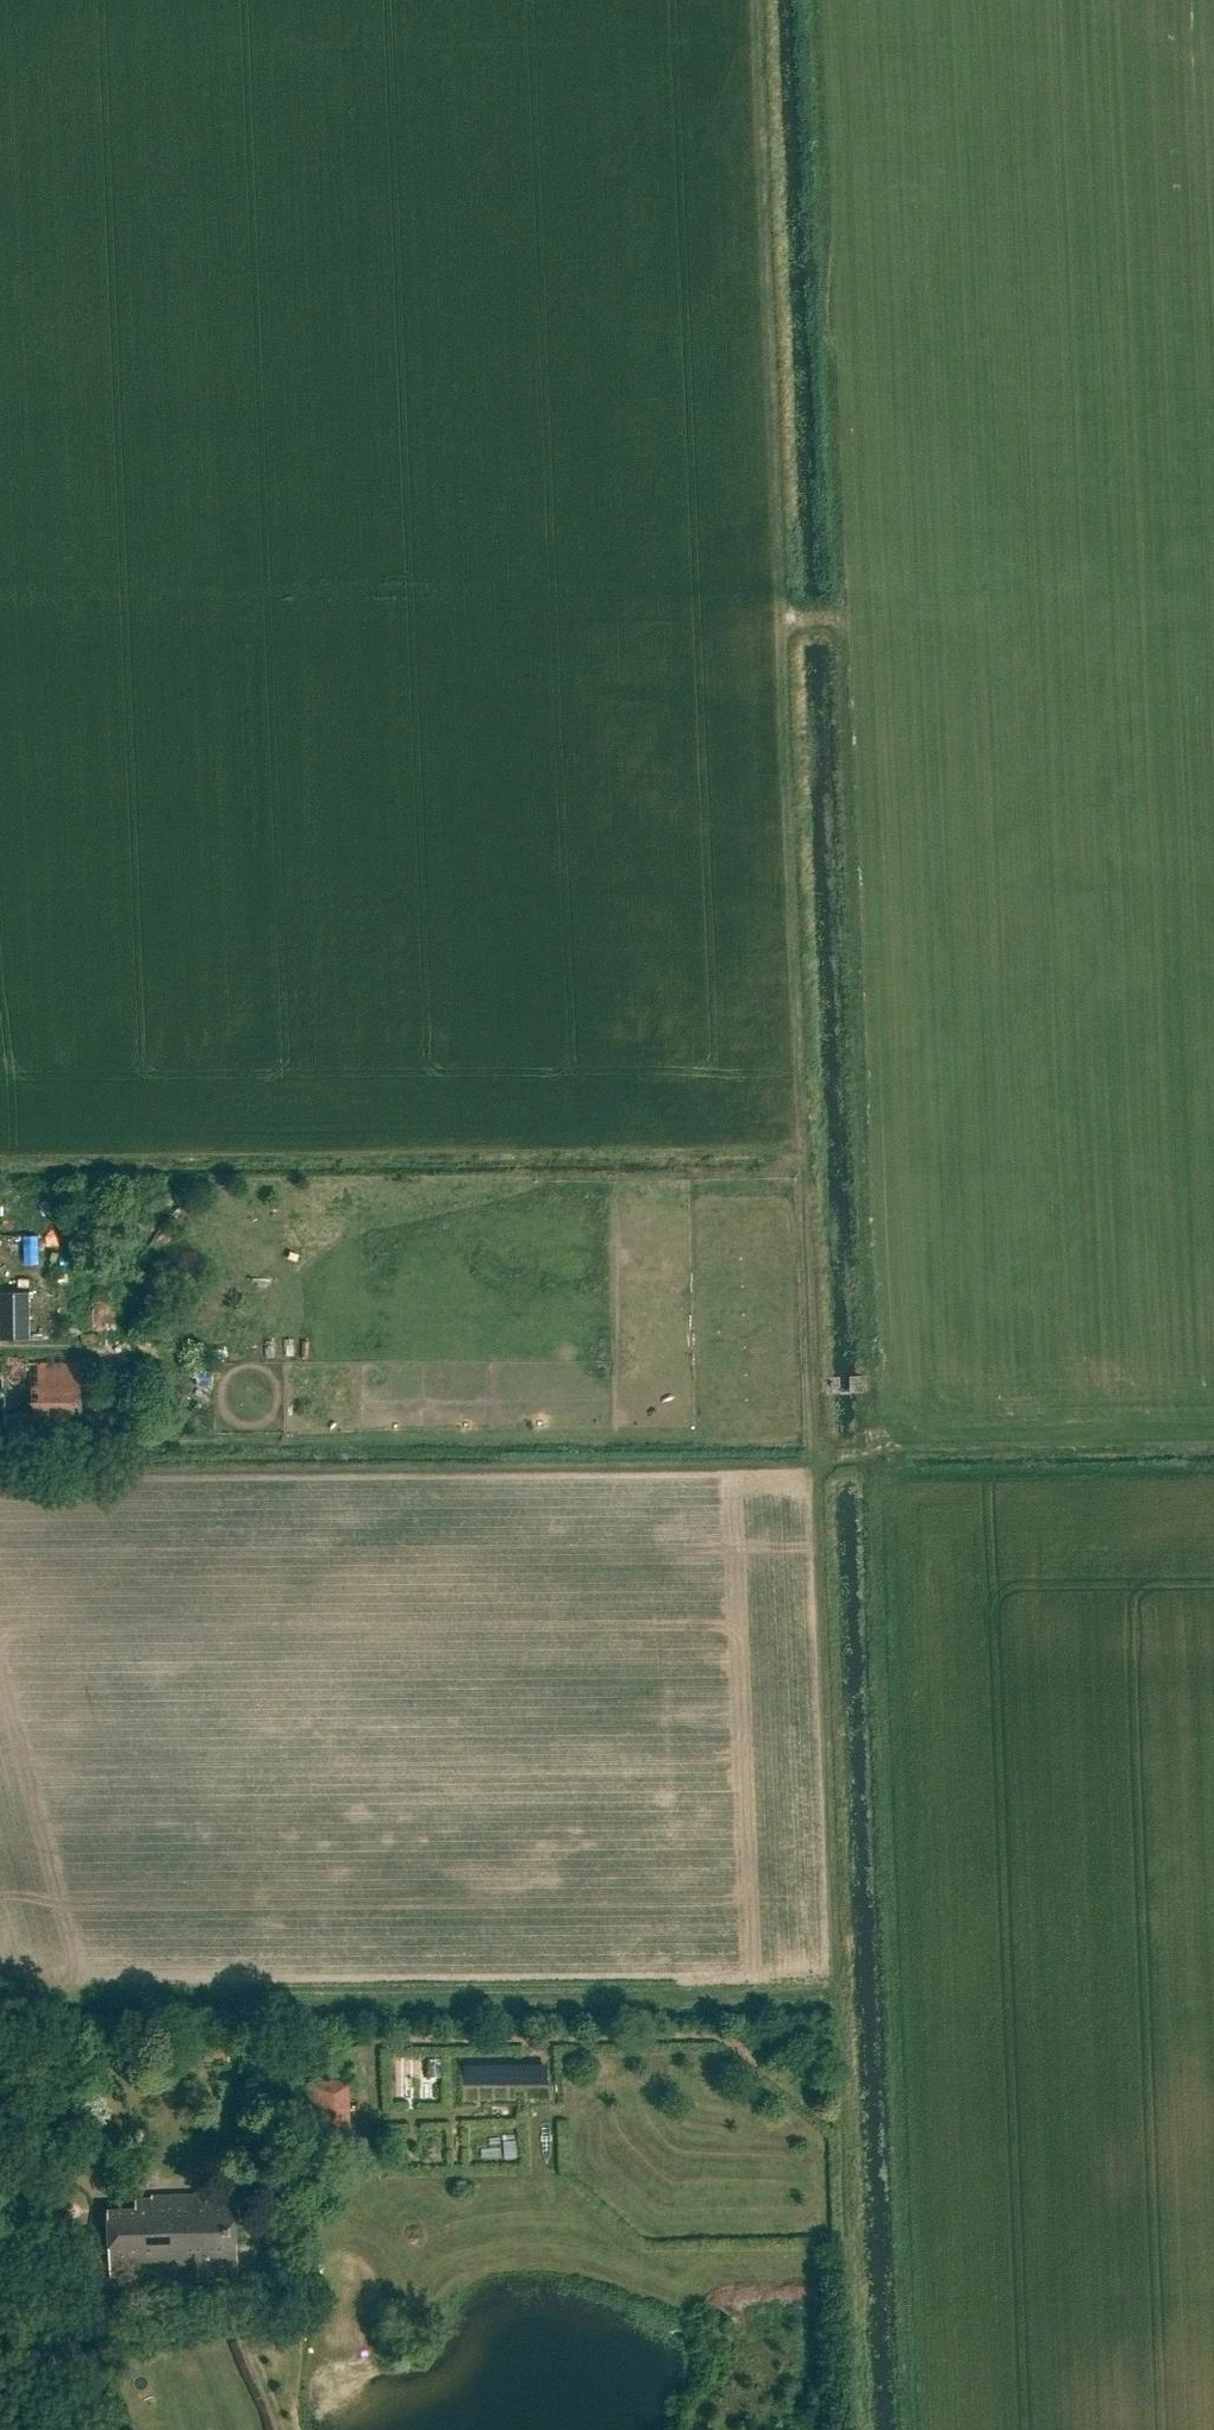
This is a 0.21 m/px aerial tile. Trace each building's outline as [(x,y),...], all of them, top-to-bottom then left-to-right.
[(30,1340),(29,1293),(0,1293),(0,1341),(30,1340)] [(87,1414),(94,1414),(93,1362),(2,1363),(3,1443),(87,1442),(87,1414)] [(835,1375),(835,1391),(871,1392),(871,1375),(835,1375)] [(339,2082),(308,2083),(310,2149),(341,2149),(339,2082)] [(110,2280),(239,2275),(236,2196),(154,2199),(154,2204),(137,2205),(137,2211),(108,2212),(110,2280)]
